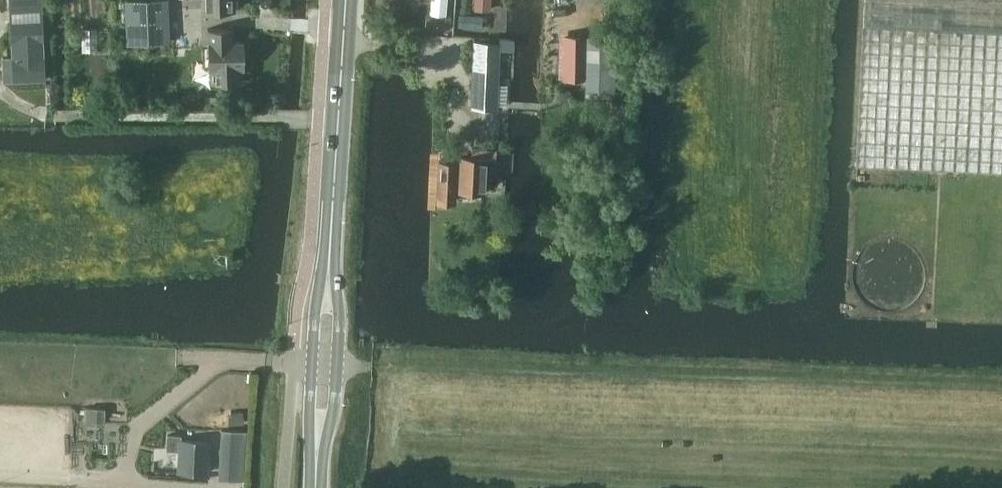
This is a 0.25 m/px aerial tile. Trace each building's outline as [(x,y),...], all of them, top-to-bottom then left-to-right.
[(45,80),(42,0),(9,0),(13,81),(45,80)] [(126,45),(172,43),(170,0),(124,0),(126,45)] [(206,12),(236,10),(235,0),(205,0),(206,12)] [(473,11),(492,11),(492,0),(473,0),(473,11)] [(945,170),(1001,172),(1001,0),(865,0),(857,165),(945,170)] [(436,15),(435,31),(448,32),(449,16),(436,15)] [(229,42),(229,29),(207,30),(209,70),(211,70),(212,84),(242,82),(242,68),(245,68),(244,41),(229,42)] [(559,34),(559,78),(585,78),(585,34),(559,34)] [(585,94),(614,94),(615,36),(586,36),(585,94)] [(475,43),(473,106),(497,107),(497,106),(504,106),(505,84),(498,84),(499,51),(512,52),(513,40),(499,40),(499,44),(475,43)] [(484,192),(486,159),(460,158),(460,162),(443,161),(439,161),(438,201),(441,201),(455,201),(456,191),(484,192)] [(930,280),(931,272),(930,264),(928,257),(925,250),(920,244),(914,238),(908,235),(900,232),(893,231),(885,231),(877,233),(870,236),(864,240),(858,246),(854,252),(851,259),(849,267),(849,275),(851,282),(853,290),(857,296),(863,302),(869,307),(876,310),(884,312),(891,312),(899,311),(906,309),(913,305),(919,300),(924,294),(928,287),(930,280)] [(96,422),(96,408),(85,408),(85,421),(96,422)] [(243,411),(235,411),(234,423),(242,423),(243,411)] [(221,430),(218,478),(243,480),(246,431),(221,430)] [(167,434),(166,450),(177,450),(176,472),(208,474),(210,440),(182,438),(182,435),(167,434)]
